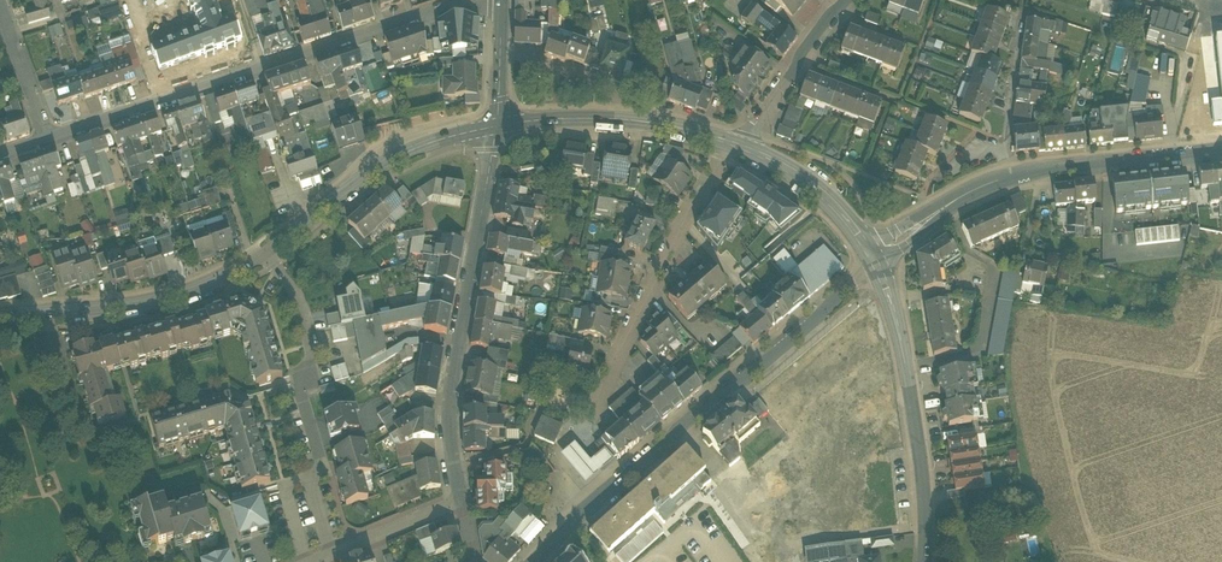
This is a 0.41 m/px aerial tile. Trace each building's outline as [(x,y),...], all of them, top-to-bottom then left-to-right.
[(62,5),(66,17),(81,11),(77,0),(76,0),(74,0),(62,5)] [(253,48),(246,27),(240,29),(235,17),(224,22),(216,0),(192,0),(203,30),(156,48),(165,70),(240,41),(244,51),(253,48)] [(267,7),(265,0),(245,0),(252,19),(261,16),(259,9),(267,7)] [(267,7),(268,10),(276,7),(273,0),(265,0),(267,7)] [(311,20),(325,16),(324,15),(319,0),(308,0),(305,1),(311,20)] [(356,27),(348,0),(339,0),(341,8),(336,10),(342,31),(356,27)] [(356,27),(370,22),(369,21),(365,7),(363,1),(358,3),(358,0),(348,0),(356,27)] [(380,9),(403,1),(403,0),(377,0),(380,9)] [(523,25),(524,16),(533,17),(533,0),(516,0),(515,24),(523,25)] [(549,12),(549,11),(559,11),(561,11),(562,0),(543,0),(542,11),(549,12)] [(591,9),(604,7),(603,0),(589,0),(591,9)] [(665,4),(669,19),(684,15),(680,0),(679,0),(665,4)] [(776,13),(780,7),(771,0),(768,0),(765,4),(776,13)] [(791,16),(805,0),(771,0),(780,7),(791,16)] [(904,10),(908,0),(891,0),(889,5),(904,10)] [(904,10),(919,16),(925,0),(908,0),(904,10)] [(1105,1),(1100,0),(1091,0),(1089,11),(1102,15),(1105,1)] [(304,44),(318,40),(311,20),(305,1),(296,4),(302,23),(298,25),(304,44)] [(1115,18),(1118,4),(1105,1),(1102,15),(1115,18)] [(97,9),(100,18),(120,12),(117,3),(97,9)] [(26,13),(29,23),(50,17),(46,4),(37,7),(37,9),(26,13)] [(365,7),(369,21),(375,19),(371,5),(365,7)] [(741,19),(751,27),(755,21),(762,13),(752,5),(741,19)] [(904,10),(889,5),(888,8),(903,13),(904,10)] [(264,57),(280,52),(273,32),(275,31),(268,10),(267,7),(259,9),(261,16),(263,21),(267,34),(258,37),(264,57)] [(276,7),(268,10),(275,31),(273,32),(280,52),(293,48),(286,27),(285,27),(282,29),(278,16),(278,15),(276,7)] [(886,12),(901,18),(903,13),(888,8),(886,12)] [(97,9),(87,12),(90,22),(101,19),(100,18),(97,9)] [(1142,21),(1151,24),(1152,23),(1155,12),(1145,9),(1142,21)] [(904,10),(903,13),(918,19),(919,16),(904,10)] [(985,10),(980,24),(982,25),(988,10),(985,10)] [(988,10),(982,25),(1002,33),(1008,18),(988,10)] [(551,37),(557,39),(558,30),(559,11),(549,11),(549,12),(548,26),(547,36),(551,37)] [(120,12),(100,18),(101,19),(102,22),(121,17),(120,12)] [(1152,23),(1165,27),(1168,16),(1155,12),(1152,23)] [(755,21),(774,35),(780,26),(762,13),(755,21)] [(918,19),(903,13),(901,18),(916,23),(918,19)] [(865,21),(878,25),(881,18),(868,14),(865,21)] [(252,19),(258,37),(267,34),(263,21),(261,16),(252,19)] [(331,35),(325,16),(311,20),(318,40),(331,35)] [(448,46),(449,51),(452,51),(465,50),(470,49),(470,44),(478,44),(480,19),(453,16),(438,22),(439,39),(440,47),(448,46)] [(514,45),(540,46),(541,25),(532,25),(533,17),(524,16),(523,25),(515,24),(514,45)] [(1175,18),(1168,16),(1165,27),(1171,29),(1175,18)] [(86,17),(73,21),(76,30),(89,26),(86,17)] [(590,21),(593,35),(607,31),(603,18),(590,21)] [(1185,21),(1175,18),(1171,29),(1166,46),(1186,52),(1190,35),(1182,32),(1185,21)] [(1027,20),(1024,40),(1038,42),(1039,31),(1041,22),(1027,20)] [(1055,24),(1054,33),(1066,35),(1067,24),(1056,20),(1055,24)] [(1050,33),(1054,33),(1055,24),(1041,22),(1039,31),(1050,33)] [(1166,46),(1171,29),(1165,27),(1152,23),(1151,24),(1147,40),(1166,46)] [(977,40),(982,25),(980,24),(974,39),(977,40)] [(48,29),(51,39),(64,35),(61,25),(48,29)] [(540,46),(547,47),(551,37),(547,36),(548,26),(541,25),(540,46)] [(982,25),(977,40),(997,47),(1002,33),(982,25)] [(797,39),(780,26),(774,35),(766,46),(783,58),(797,39)] [(389,54),(393,65),(418,56),(418,59),(426,56),(425,42),(423,29),(414,29),(384,39),(389,54)] [(841,49),(853,54),(860,34),(849,29),(841,49)] [(574,36),(558,30),(557,39),(571,44),(572,39),(573,39),(574,36)] [(1039,31),(1038,42),(1049,45),(1050,33),(1039,31)] [(616,34),(614,41),(627,45),(629,38),(616,34)] [(675,37),(677,44),(689,41),(687,34),(675,37)] [(875,39),(860,34),(853,54),(868,59),(875,39)] [(109,45),(112,53),(123,49),(122,47),(132,44),(129,36),(109,43),(109,45)] [(565,59),(571,44),(557,39),(551,37),(547,47),(544,56),(564,63),(565,59)] [(924,50),(931,53),(936,41),(928,38),(924,50)] [(433,42),(434,53),(441,52),(440,47),(439,39),(432,40),(433,42)] [(584,66),(588,53),(590,48),(589,48),(587,45),(573,39),(572,39),(571,44),(565,59),(584,66)] [(890,45),(875,39),(868,59),(882,65),(890,45)] [(971,54),(977,40),(974,39),(969,53),(971,54)] [(601,69),(622,75),(622,74),(626,62),(629,53),(626,52),(628,46),(627,45),(614,41),(609,40),(604,59),(601,69)] [(978,57),(982,58),(991,62),(997,47),(977,40),(971,54),(978,57)] [(1035,62),(1038,42),(1024,40),(1021,60),(1035,62)] [(677,44),(684,70),(692,68),(694,75),(699,74),(690,41),(689,41),(677,44)] [(943,44),(936,41),(931,53),(939,55),(943,44)] [(426,56),(427,57),(434,56),(434,53),(433,42),(425,42),(426,56)] [(1038,62),(1051,64),(1053,64),(1055,47),(1049,45),(1038,42),(1035,62),(1038,62)] [(130,64),(132,70),(140,67),(132,44),(122,47),(123,49),(130,65),(130,64)] [(678,81),(677,83),(688,87),(684,70),(677,44),(665,48),(673,76),(676,76),(678,81)] [(97,49),(99,57),(112,53),(109,45),(97,49)] [(904,50),(890,45),(882,65),(897,70),(904,50)] [(1094,46),(1090,55),(1098,59),(1102,49),(1094,46)] [(335,55),(342,75),(354,71),(362,68),(355,48),(335,55)] [(117,69),(130,65),(123,49),(112,53),(117,69)] [(738,92),(739,92),(747,99),(757,85),(761,79),(770,67),(745,49),(740,55),(742,56),(738,62),(736,61),(731,67),(734,78),(739,82),(736,85),(741,89),(738,92)] [(465,50),(452,51),(453,58),(466,57),(465,50)] [(99,57),(101,64),(105,73),(117,69),(112,53),(99,57)] [(584,66),(591,69),(596,56),(588,53),(584,66)] [(968,70),(973,71),(978,57),(971,54),(969,53),(963,68),(968,70)] [(383,56),(387,70),(394,68),(393,65),(389,54),(383,56)] [(852,57),(866,63),(868,59),(853,54),(852,57)] [(1129,74),(1136,76),(1141,57),(1130,54),(1126,74),(1129,74)] [(338,94),(347,91),(342,75),(335,55),(315,62),(321,81),(322,81),(325,90),(327,89),(336,86),(338,94)] [(604,59),(596,56),(591,69),(600,71),(601,69),(604,59)] [(89,60),(91,67),(101,64),(99,57),(89,60)] [(978,57),(973,71),(976,72),(982,58),(978,57)] [(439,68),(454,66),(453,58),(438,60),(439,68)] [(982,58),(976,72),(996,80),(1002,65),(991,62),(982,58)] [(882,65),(868,59),(866,63),(881,68),(882,65)] [(1035,62),(1021,60),(1021,67),(1037,69),(1038,62),(1035,62)] [(626,62),(622,74),(630,77),(633,65),(626,62)] [(828,70),(843,76),(846,69),(831,62),(828,70)] [(1037,69),(1050,71),(1051,64),(1038,62),(1037,69)] [(90,70),(92,77),(98,94),(110,90),(105,73),(101,64),(91,67),(89,68),(90,70)] [(130,64),(130,65),(117,69),(123,86),(136,82),(132,70),(130,64)] [(1053,64),(1051,64),(1050,71),(1050,72),(1063,75),(1065,67),(1053,64)] [(284,72),(291,92),(311,85),(304,65),(284,72)] [(725,76),(721,65),(714,67),(718,78),(725,76)] [(897,70),(882,65),(881,68),(895,74),(897,70)] [(444,80),(444,96),(465,96),(477,95),(475,95),(474,66),(454,66),(454,80),(444,80)] [(140,67),(132,70),(136,82),(144,79),(140,67)] [(51,80),(53,87),(66,82),(62,71),(61,68),(48,72),(50,80),(51,80)] [(361,93),(369,91),(362,68),(354,71),(361,93)] [(684,70),(688,87),(696,90),(697,88),(697,87),(694,75),(692,68),(684,70)] [(925,71),(917,68),(914,75),(923,78),(925,71)] [(62,71),(66,82),(78,78),(77,74),(76,72),(69,74),(67,69),(62,71)] [(117,69),(105,73),(110,90),(123,86),(117,69)] [(90,70),(77,74),(78,78),(79,81),(92,77),(90,70)] [(967,86),(973,71),(968,70),(963,84),(967,86)] [(1018,84),(1025,84),(1027,70),(1020,70),(1018,84)] [(361,93),(354,71),(342,75),(347,91),(350,99),(362,94),(361,93)] [(971,87),(976,72),(973,71),(967,86),(971,87)] [(1038,86),(1045,87),(1047,72),(1040,71),(1038,86)] [(268,111),(270,116),(280,113),(275,97),(291,92),(284,72),(264,78),(268,91),(262,93),(268,111)] [(976,72),(971,87),(991,94),(996,80),(976,72)] [(702,89),(703,90),(699,74),(694,75),(697,87),(697,88),(702,89)] [(1136,76),(1129,74),(1125,90),(1133,91),(1136,76)] [(1133,91),(1130,105),(1138,105),(1142,105),(1145,105),(1150,79),(1136,76),(1133,91)] [(92,77),(79,81),(84,96),(85,98),(98,94),(92,77)] [(807,100),(815,103),(823,82),(808,77),(800,98),(807,100)] [(79,81),(78,78),(66,82),(71,100),(84,96),(79,81)] [(40,84),(43,93),(53,89),(53,87),(51,80),(50,80),(40,84)] [(71,100),(66,82),(53,87),(53,89),(58,104),(71,100)] [(233,89),(240,108),(247,106),(259,102),(253,82),(233,89)] [(682,106),(688,87),(677,83),(675,82),(674,86),(668,101),(682,106)] [(838,88),(823,82),(815,103),(830,109),(838,88)] [(659,98),(668,101),(674,86),(665,83),(659,98)] [(962,100),(967,86),(963,84),(962,84),(956,98),(962,100)] [(1016,102),(1029,104),(1031,85),(1025,84),(1018,84),(1016,102)] [(1038,86),(1031,85),(1029,104),(1036,105),(1043,106),(1046,87),(1045,87),(1038,86)] [(965,101),(971,87),(967,86),(962,100),(965,101)] [(695,111),(696,109),(702,92),(701,92),(696,90),(688,87),(682,106),(695,111)] [(971,87),(965,101),(985,109),(991,94),(971,87)] [(852,93),(838,88),(830,109),(844,115),(852,93)] [(227,112),(240,108),(233,89),(214,95),(220,115),(227,112)] [(327,89),(325,90),(320,92),(324,105),(331,102),(327,89)] [(703,90),(702,89),(701,92),(702,92),(696,109),(706,113),(713,94),(703,90)] [(347,91),(338,94),(341,102),(350,99),(347,91)] [(291,92),(275,97),(280,113),(296,108),(291,92)] [(745,101),(747,99),(739,92),(737,95),(745,101)] [(867,99),(852,93),(844,115),(859,120),(867,99)] [(205,98),(213,125),(222,122),(220,115),(214,95),(205,98)] [(465,96),(465,105),(479,104),(479,95),(477,95),(465,96)] [(732,101),(737,118),(746,106),(743,104),(745,101),(737,95),(732,101)] [(796,109),(803,112),(807,100),(800,98),(796,109)] [(881,104),(867,99),(859,120),(873,125),(881,104)] [(1,123),(7,141),(30,134),(17,101),(13,103),(12,100),(8,102),(10,107),(15,118),(7,121),(1,123)] [(199,100),(175,108),(182,130),(191,127),(198,124),(202,138),(205,146),(213,143),(199,100)] [(960,117),(965,101),(962,100),(956,115),(960,117)] [(980,124),(985,109),(965,101),(960,117),(980,124)] [(324,105),(329,120),(337,118),(331,102),(324,105)] [(1214,126),(1221,125),(1221,102),(1211,103),(1214,126)] [(814,106),(829,112),(830,109),(815,103),(814,106)] [(298,114),(303,128),(307,127),(314,124),(328,120),(323,105),(302,112),(298,114)] [(1135,116),(1138,105),(1130,105),(1129,109),(1126,121),(1133,120),(1133,118),(1135,116)] [(1133,120),(1143,119),(1142,105),(1138,105),(1135,116),(1133,118),(1133,120)] [(251,117),(247,106),(240,108),(244,122),(252,120),(251,117)] [(829,112),(814,106),(811,112),(826,118),(827,117),(829,112)] [(1013,122),(1013,131),(1028,129),(1028,126),(1031,108),(1015,106),(1013,122)] [(3,109),(7,121),(15,118),(10,107),(3,109)] [(790,107),(787,114),(800,118),(803,112),(796,109),(793,108),(790,107)] [(175,108),(161,112),(168,132),(177,128),(177,131),(173,132),(178,149),(180,148),(187,146),(182,130),(175,108)] [(237,143),(250,139),(244,122),(240,108),(227,112),(229,120),(233,119),(235,126),(232,127),(237,143)] [(278,139),(286,165),(312,156),(303,128),(298,114),(296,108),(280,113),(270,116),(271,118),(263,120),(269,136),(276,134),(278,139)] [(1143,119),(1133,120),(1136,142),(1162,139),(1160,118),(1163,118),(1163,114),(1162,108),(1145,109),(1146,119),(1143,119)] [(1111,125),(1112,131),(1126,130),(1126,124),(1126,121),(1129,109),(1104,111),(1104,110),(1103,110),(1103,112),(1091,113),(1087,126),(1087,127),(1111,125)] [(1066,111),(1061,120),(1067,120),(1068,126),(1071,119),(1071,113),(1066,111)] [(220,115),(222,122),(225,130),(232,127),(235,126),(233,119),(229,120),(227,112),(220,115)] [(155,114),(142,119),(148,138),(152,151),(155,159),(163,156),(156,135),(161,133),(155,114)] [(798,125),(800,118),(787,114),(785,120),(798,125)] [(923,118),(917,133),(920,134),(926,119),(923,118)] [(1081,118),(1071,119),(1068,126),(1068,129),(1083,127),(1081,118)] [(142,119),(139,120),(145,139),(148,138),(142,119)] [(331,128),(339,150),(364,142),(357,119),(331,128)] [(926,119),(920,134),(941,142),(946,127),(926,119)] [(139,141),(145,139),(139,120),(125,124),(136,157),(144,155),(143,154),(139,141)] [(252,120),(244,122),(250,139),(251,142),(258,140),(253,124),(252,120)] [(263,120),(253,124),(258,140),(262,138),(269,136),(263,120)] [(330,127),(328,120),(314,124),(317,131),(330,127)] [(795,132),(798,125),(785,120),(782,127),(793,131),(795,132)] [(1127,143),(1136,142),(1133,120),(1126,121),(1126,124),(1126,130),(1127,143)] [(895,124),(887,121),(884,129),(892,133),(895,124)] [(872,128),(858,122),(856,128),(870,133),(872,128)] [(136,157),(125,124),(111,129),(118,148),(123,146),(128,159),(127,159),(130,167),(128,168),(132,181),(143,178),(141,172),(138,165),(136,157)] [(198,124),(191,127),(195,141),(202,138),(198,124)] [(1087,127),(1090,147),(1113,144),(1112,131),(1111,125),(1087,127)] [(790,140),(793,131),(782,127),(780,126),(776,135),(790,140)] [(1068,129),(1062,130),(1065,150),(1085,147),(1083,127),(1068,129)] [(1013,131),(1016,155),(1039,152),(1037,129),(1028,129),(1013,131)] [(1045,152),(1065,150),(1062,130),(1057,131),(1043,132),(1045,152)] [(1126,130),(1112,131),(1113,144),(1127,143),(1126,130)] [(912,147),(917,133),(912,131),(907,145),(912,147)] [(102,132),(88,137),(101,176),(105,187),(114,184),(103,153),(109,151),(102,132)] [(915,148),(920,134),(917,133),(912,147),(915,148)] [(262,138),(264,144),(278,139),(276,134),(269,136),(262,138)] [(920,134),(915,148),(927,153),(935,156),(941,142),(920,134)] [(93,179),(101,176),(88,137),(74,141),(80,160),(86,158),(93,179)] [(264,144),(262,138),(258,140),(251,142),(254,152),(266,149),(264,144)] [(819,145),(812,140),(807,147),(814,152),(819,145)] [(904,144),(898,158),(901,159),(907,145),(904,144)] [(907,145),(901,159),(921,167),(927,153),(915,148),(912,147),(907,145)] [(187,146),(180,148),(181,151),(182,155),(180,156),(179,152),(173,154),(177,166),(183,164),(184,169),(194,165),(189,151),(187,146)] [(584,171),(585,171),(588,155),(588,150),(565,146),(561,167),(584,171)] [(825,155),(832,157),(837,154),(831,146),(828,148),(825,155)] [(602,176),(614,178),(619,149),(607,147),(605,156),(603,157),(603,162),(604,163),(602,176)] [(669,158),(682,161),(684,151),(665,147),(662,156),(669,158)] [(55,148),(40,152),(47,172),(53,190),(62,187),(56,169),(61,167),(55,148)] [(254,152),(261,175),(273,171),(266,149),(254,152)] [(631,151),(619,149),(614,178),(626,180),(628,167),(630,167),(631,161),(630,160),(631,151)] [(136,157),(138,165),(139,165),(147,162),(149,162),(150,164),(153,163),(152,160),(155,159),(152,151),(143,154),(144,155),(136,157)] [(38,175),(47,172),(40,152),(19,159),(23,173),(25,179),(38,175)] [(583,176),(591,177),(593,164),(595,156),(588,155),(585,171),(584,171),(583,176)] [(317,170),(312,156),(286,165),(291,179),(295,177),(317,170)] [(660,156),(653,166),(655,167),(660,170),(667,160),(669,158),(662,156),(660,156)] [(90,192),(105,187),(101,176),(93,179),(86,158),(80,160),(81,164),(86,178),(90,192)] [(896,174),(901,159),(898,158),(893,172),(896,174)] [(916,181),(921,167),(901,159),(896,174),(916,181)] [(667,160),(660,170),(684,187),(691,177),(684,172),(684,170),(679,167),(677,167),(667,160)] [(139,165),(138,165),(141,172),(149,169),(147,162),(139,165)] [(0,165),(0,191),(3,202),(4,205),(15,202),(9,184),(15,181),(8,163),(0,165)] [(77,175),(79,180),(86,178),(81,164),(75,166),(77,175)] [(590,184),(597,185),(601,165),(593,164),(591,177),(590,184)] [(653,180),(660,170),(655,167),(653,166),(646,176),(653,180)] [(1218,203),(1218,202),(1215,169),(1198,171),(1200,189),(1208,188),(1210,204),(1205,204),(1207,218),(1220,217),(1219,203),(1218,203)] [(317,170),(295,177),(296,181),(299,180),(302,190),(321,184),(321,185),(322,185),(317,170)] [(628,190),(635,191),(638,171),(631,170),(628,190)] [(677,197),(684,187),(660,170),(653,180),(660,185),(660,187),(665,191),(667,190),(677,197)] [(43,188),(45,197),(54,194),(53,190),(47,172),(38,175),(43,188)] [(19,180),(23,191),(29,189),(25,179),(23,173),(18,175),(19,180)] [(735,186),(732,191),(750,203),(746,209),(769,224),(770,223),(780,235),(802,216),(794,211),(795,210),(789,206),(790,206),(776,196),(776,195),(766,188),(765,189),(751,180),(751,181),(745,177),(745,178),(737,173),(730,183),(735,186)] [(1184,173),(1148,177),(1152,209),(1188,205),(1184,173)] [(29,189),(23,191),(24,194),(43,188),(38,175),(25,179),(29,189)] [(74,184),(78,195),(84,193),(79,180),(77,175),(70,177),(72,184),(74,184)] [(1116,213),(1152,209),(1148,177),(1112,180),(1116,213)] [(86,178),(79,180),(84,193),(84,194),(90,192),(86,178)] [(9,184),(15,202),(25,198),(24,194),(23,191),(19,180),(15,181),(9,184)] [(432,196),(443,198),(446,182),(435,180),(420,189),(425,198),(433,193),(432,196)] [(731,192),(732,191),(735,186),(730,183),(728,181),(724,188),(731,192)] [(465,186),(446,182),(443,198),(461,201),(462,195),(463,196),(465,186)] [(1093,183),(1074,185),(1076,205),(1075,220),(1075,227),(1083,228),(1084,208),(1082,208),(1083,204),(1096,202),(1093,183)] [(68,186),(72,197),(78,195),(74,184),(72,184),(68,186)] [(496,201),(516,204),(517,199),(519,188),(499,185),(496,201)] [(1070,205),(1076,205),(1074,185),(1054,187),(1056,207),(1070,205)] [(62,187),(53,190),(54,194),(55,197),(64,194),(62,187)] [(403,187),(398,192),(407,203),(413,198),(403,187)] [(520,197),(526,199),(528,190),(519,188),(517,199),(520,197)] [(203,193),(208,207),(222,204),(217,189),(203,193)] [(414,198),(420,208),(428,203),(425,198),(420,189),(412,194),(414,198)] [(387,190),(374,201),(389,219),(402,207),(392,197),(387,190)] [(1187,190),(1189,205),(1190,204),(1196,204),(1195,190),(1187,190)] [(402,207),(407,203),(398,192),(392,197),(402,207)] [(425,198),(428,203),(460,208),(461,201),(443,198),(432,196),(433,193),(425,198)] [(55,197),(54,194),(45,197),(48,206),(57,203),(55,197)] [(1009,206),(1013,216),(1027,210),(1021,196),(1004,204),(1005,207),(1009,206)] [(520,197),(517,199),(516,204),(530,207),(532,200),(526,199),(520,197)] [(418,206),(413,198),(408,203),(414,210),(418,206)] [(595,215),(614,218),(617,201),(598,198),(595,215)] [(700,222),(696,229),(717,252),(742,215),(717,198),(708,211),(708,212),(701,222),(700,222)] [(646,206),(666,209),(667,202),(647,199),(646,206)] [(199,200),(188,203),(190,211),(202,207),(199,200)] [(540,209),(542,201),(532,200),(530,207),(534,208),(540,209)] [(374,201),(361,212),(377,230),(389,219),(374,201)] [(493,217),(513,220),(514,220),(516,204),(496,201),(493,217)] [(15,202),(4,205),(8,214),(18,211),(15,202)] [(187,203),(176,206),(178,215),(189,211),(187,203)] [(530,207),(516,204),(514,220),(513,220),(512,225),(522,227),(523,219),(532,221),(534,208),(530,207)] [(1205,204),(1196,205),(1197,215),(1198,218),(1207,218),(1205,204)] [(1067,220),(1075,220),(1076,205),(1070,205),(1070,209),(1067,209),(1067,211),(1067,220)] [(962,227),(971,247),(1018,226),(1013,216),(1009,206),(1005,207),(962,227)] [(389,219),(394,224),(407,213),(402,207),(389,219)] [(126,219),(128,219),(134,217),(132,209),(124,212),(126,219)] [(1067,220),(1067,211),(1057,210),(1057,227),(1067,227),(1067,220)] [(1093,227),(1101,227),(1101,211),(1093,210),(1093,227)] [(114,214),(116,222),(126,219),(124,212),(114,214)] [(367,239),(377,230),(361,212),(348,223),(354,229),(364,241),(367,239)] [(225,224),(229,235),(236,233),(229,213),(222,215),(222,216),(225,224)] [(205,222),(207,229),(189,235),(198,262),(216,256),(215,253),(233,247),(229,235),(225,224),(222,216),(205,222)] [(638,216),(631,230),(649,239),(656,225),(638,216)] [(89,234),(96,232),(87,219),(80,225),(88,235),(89,234)] [(126,219),(116,222),(119,231),(131,228),(128,219),(126,219)] [(394,224),(389,219),(377,230),(381,235),(394,224)] [(523,219),(522,227),(531,228),(532,221),(523,219)] [(187,227),(189,235),(207,229),(205,222),(187,227)] [(1083,228),(1075,227),(1075,233),(1075,237),(1083,237),(1083,228)] [(1171,227),(1164,228),(1165,243),(1172,242),(1171,227)] [(1178,227),(1171,227),(1172,242),(1179,241),(1178,227)] [(1199,229),(1191,227),(1189,235),(1197,237),(1199,229)] [(1164,228),(1156,229),(1158,243),(1165,243),(1164,228)] [(39,242),(52,241),(48,229),(36,232),(39,242)] [(348,234),(362,250),(370,243),(367,239),(364,241),(354,229),(348,234)] [(1156,229),(1149,230),(1151,244),(1158,243),(1156,229)] [(403,233),(404,240),(412,239),(425,237),(424,230),(418,231),(403,233)] [(506,239),(527,242),(529,234),(507,230),(506,239)] [(641,253),(649,239),(631,230),(624,244),(641,253)] [(1149,230),(1142,231),(1143,245),(1151,244),(1149,230)] [(1142,231),(1135,231),(1136,246),(1143,245),(1142,231)] [(27,243),(25,232),(17,234),(20,245),(27,243)] [(93,247),(89,234),(88,235),(83,236),(86,249),(93,247)] [(505,255),(505,256),(506,250),(520,253),(531,255),(532,253),(533,243),(527,242),(506,239),(490,236),(487,252),(505,255)] [(170,237),(163,239),(168,255),(175,253),(170,237)] [(411,247),(423,249),(423,248),(425,237),(412,239),(411,247)] [(568,245),(576,250),(580,242),(573,237),(568,245)] [(140,252),(141,254),(157,249),(155,242),(154,238),(138,243),(140,252)] [(161,257),(168,255),(163,239),(155,242),(157,249),(158,248),(161,257)] [(435,258),(440,259),(459,262),(463,242),(444,239),(442,249),(437,248),(437,250),(435,258)] [(918,257),(923,292),(945,288),(942,268),(958,257),(946,239),(918,257)] [(423,249),(411,247),(409,254),(422,256),(423,249)] [(788,277),(808,300),(843,270),(824,247),(799,268),(788,277)] [(158,248),(157,249),(141,254),(148,277),(149,279),(166,274),(161,257),(158,248)] [(437,250),(423,248),(423,249),(422,256),(435,258),(437,250)] [(556,262),(565,256),(560,248),(551,254),(556,262)] [(600,255),(618,258),(620,251),(601,248),(600,255)] [(86,250),(70,256),(79,283),(80,288),(97,283),(86,250)] [(520,253),(506,250),(505,256),(505,255),(504,258),(518,261),(516,268),(522,269),(523,261),(519,260),(520,253)] [(788,277),(799,268),(784,250),(773,259),(788,277)] [(63,288),(79,283),(70,256),(69,251),(52,256),(63,288)] [(140,252),(123,257),(130,278),(132,283),(148,277),(141,254),(140,252)] [(113,283),(130,278),(123,257),(122,253),(105,258),(108,268),(113,283)] [(597,264),(599,255),(589,253),(587,262),(597,264)] [(34,270),(45,267),(41,254),(30,257),(34,270)] [(96,256),(101,270),(108,268),(105,258),(103,254),(96,256)] [(1100,254),(1090,255),(1091,264),(1101,263),(1100,254)] [(602,264),(617,267),(618,258),(600,255),(599,255),(597,264),(602,265),(602,264)] [(440,259),(435,258),(422,256),(421,263),(427,264),(439,266),(440,259)] [(504,266),(512,267),(516,268),(518,261),(504,258),(503,266),(504,266)] [(440,259),(439,266),(436,279),(439,279),(454,282),(456,282),(459,262),(440,259)] [(12,266),(14,276),(16,275),(25,273),(22,261),(11,264),(12,266)] [(424,277),(436,279),(439,266),(427,264),(424,277)] [(602,265),(600,279),(627,284),(630,269),(617,267),(602,264),(602,265)] [(668,298),(687,320),(688,319),(686,317),(693,311),(695,313),(696,313),(695,311),(708,299),(710,301),(711,300),(709,298),(715,292),(717,295),(719,293),(717,290),(724,285),(726,287),(727,286),(707,264),(668,298)] [(1030,302),(1040,304),(1048,268),(1027,264),(1024,275),(1022,284),(1033,286),(1031,296),(1030,302)] [(14,276),(12,266),(0,269),(0,280),(14,276)] [(512,267),(504,266),(502,272),(505,273),(504,275),(511,276),(512,267)] [(34,271),(36,278),(37,278),(50,273),(47,267),(34,271)] [(522,269),(516,268),(512,267),(511,276),(511,277),(525,279),(527,270),(522,269)] [(1067,283),(1070,270),(1060,268),(1057,280),(1067,283)] [(481,293),(500,296),(502,286),(503,282),(504,275),(505,273),(502,272),(484,269),(484,270),(480,293),(481,293)] [(527,270),(525,279),(533,281),(535,271),(527,270)] [(381,271),(368,275),(371,286),(384,283),(381,271)] [(1003,271),(998,300),(1012,303),(1014,293),(1020,294),(1022,284),(1024,275),(1018,273),(1003,271)] [(37,278),(43,297),(56,293),(50,273),(37,278)] [(8,298),(8,299),(21,295),(16,275),(14,276),(0,280),(0,300),(8,298)] [(504,275),(503,282),(517,285),(518,282),(524,283),(525,279),(511,277),(511,276),(504,275)] [(786,286),(772,297),(788,316),(808,300),(788,277),(783,282),(786,286)] [(597,294),(600,279),(592,278),(589,293),(592,293),(597,294)] [(437,289),(452,291),(454,282),(439,279),(437,289)] [(625,299),(627,284),(600,279),(597,294),(597,295),(612,297),(625,299)] [(1033,286),(1022,284),(1020,294),(1031,296),(1033,286)] [(431,308),(434,288),(419,285),(417,303),(416,310),(421,309),(429,307),(431,308)] [(1170,289),(1154,285),(1152,296),(1167,300),(1170,289)] [(513,287),(502,286),(500,296),(512,298),(513,287)] [(347,299),(336,301),(339,314),(341,326),(366,321),(361,299),(361,295),(353,287),(346,293),(347,299)] [(431,308),(450,311),(454,292),(452,291),(437,289),(434,288),(431,308)] [(573,291),(561,289),(559,300),(571,302),(573,291)] [(590,304),(592,293),(589,293),(585,292),(584,303),(587,303),(590,304)] [(500,303),(514,305),(515,298),(512,298),(500,296),(481,293),(480,299),(480,302),(496,305),(496,302),(500,303)] [(592,293),(590,304),(600,306),(610,307),(612,297),(597,295),(597,294),(592,293)] [(753,346),(773,329),(759,312),(751,303),(743,294),(736,300),(744,310),(745,309),(752,317),(739,329),(740,330),(751,343),(753,346)] [(769,304),(759,312),(773,329),(788,316),(772,297),(771,296),(766,301),(769,304)] [(361,299),(366,321),(375,319),(371,297),(361,299)] [(695,311),(696,313),(710,301),(708,299),(695,311)] [(769,304),(766,301),(761,305),(756,299),(751,303),(759,312),(769,304)] [(998,300),(988,351),(1004,346),(1012,303),(998,300)] [(492,325),(494,314),(496,305),(480,302),(478,301),(475,322),(492,325)] [(215,311),(205,314),(212,335),(221,333),(222,337),(232,335),(231,330),(234,329),(246,336),(247,339),(242,340),(245,350),(250,349),(252,356),(247,357),(251,370),(256,368),(258,376),(253,377),(256,386),(282,378),(280,371),(281,371),(280,365),(278,365),(273,346),(274,346),(272,339),(271,340),(267,326),(268,326),(266,319),(265,320),(263,314),(243,302),(236,304),(236,303),(230,305),(230,306),(221,309),(221,308),(215,310),(215,311)] [(396,305),(398,314),(416,310),(417,303),(414,302),(396,305)] [(599,313),(600,306),(590,304),(587,303),(586,311),(599,313)] [(925,306),(933,356),(955,353),(947,303),(925,306)] [(503,305),(496,305),(494,314),(498,315),(501,315),(503,305)] [(390,316),(379,318),(381,330),(408,324),(426,321),(429,307),(421,309),(416,310),(398,314),(390,316)] [(431,308),(429,307),(426,321),(424,330),(424,331),(446,334),(451,311),(450,311),(431,308)] [(582,310),(580,322),(608,327),(611,315),(599,313),(586,311),(582,310)] [(686,317),(688,319),(695,313),(693,311),(686,317)] [(661,318),(670,329),(677,324),(667,313),(661,318)] [(213,340),(212,335),(205,314),(196,316),(197,320),(193,321),(192,320),(191,320),(198,345),(200,344),(213,340)] [(339,314),(326,316),(328,328),(341,326),(339,314)] [(498,315),(494,314),(492,325),(512,329),(517,330),(518,323),(497,319),(498,315)] [(652,323),(648,327),(666,347),(677,338),(670,329),(661,318),(658,315),(650,321),(652,323)] [(386,353),(381,330),(379,318),(353,323),(356,338),(363,374),(367,372),(387,361),(386,353)] [(201,348),(200,344),(198,345),(191,320),(190,319),(185,321),(184,322),(191,344),(190,344),(192,350),(201,348)] [(426,321),(408,324),(409,327),(424,330),(426,321)] [(181,347),(190,344),(191,344),(184,322),(175,325),(181,347)] [(511,340),(512,329),(492,325),(475,322),(471,345),(488,349),(488,348),(490,337),(511,340)] [(606,339),(608,327),(580,322),(578,334),(606,339)] [(182,349),(181,347),(175,325),(174,323),(165,325),(166,329),(162,330),(162,329),(161,329),(159,328),(155,330),(154,331),(144,334),(151,356),(159,353),(161,359),(170,357),(169,353),(174,352),(182,349)] [(356,338),(353,323),(345,325),(345,326),(347,340),(356,338)] [(345,326),(331,328),(333,342),(347,340),(345,326)] [(654,357),(666,347),(648,327),(650,330),(644,335),(646,338),(640,342),(653,357),(653,358),(654,357)] [(231,330),(232,335),(242,340),(247,339),(246,336),(234,329),(231,330)] [(512,329),(511,340),(519,341),(521,330),(517,330),(512,329)] [(751,343),(740,330),(732,336),(733,337),(742,347),(744,350),(751,343)] [(152,358),(151,356),(144,334),(144,332),(134,334),(135,338),(131,339),(131,338),(130,338),(129,337),(124,339),(123,340),(119,342),(126,363),(128,363),(130,368),(139,366),(138,362),(152,358)] [(556,346),(557,337),(549,336),(546,350),(564,353),(564,348),(556,346)] [(564,348),(569,349),(570,340),(557,337),(556,346),(564,348)] [(711,356),(720,366),(742,347),(733,337),(711,356)] [(387,361),(395,356),(400,353),(410,346),(419,345),(418,343),(418,342),(418,339),(407,340),(386,353),(387,361)] [(571,347),(583,349),(584,342),(570,340),(569,349),(571,349),(571,347)] [(120,365),(114,343),(113,341),(99,345),(100,347),(101,351),(96,353),(95,349),(93,344),(73,349),(75,355),(77,361),(75,362),(80,378),(82,377),(103,370),(104,373),(108,372),(114,370),(115,367),(120,365)] [(120,365),(126,363),(119,342),(114,343),(120,365)] [(400,353),(402,362),(402,363),(412,359),(410,347),(410,346),(400,353)] [(1003,354),(1004,346),(988,351),(987,358),(1003,355),(1003,354)] [(571,349),(567,367),(577,370),(588,372),(593,352),(582,350),(583,349),(571,347),(571,349)] [(421,359),(419,370),(439,373),(443,352),(422,348),(421,359)] [(488,349),(486,359),(507,363),(509,352),(488,348),(488,349)] [(647,362),(657,373),(663,368),(654,357),(653,358),(653,357),(647,362)] [(401,375),(403,379),(408,376),(419,370),(421,359),(419,358),(418,362),(415,364),(403,370),(404,373),(401,375)] [(506,371),(507,363),(486,359),(485,366),(495,368),(503,370),(506,371)] [(720,368),(713,361),(707,366),(714,374),(720,368)] [(471,363),(468,378),(493,382),(495,368),(485,366),(471,363)] [(345,364),(331,368),(335,382),(349,378),(345,364)] [(974,367),(969,368),(973,388),(978,388),(977,383),(983,382),(981,370),(975,371),(974,367)] [(493,382),(501,384),(503,370),(495,368),(493,382)] [(662,379),(670,389),(677,383),(668,373),(664,368),(663,368),(657,373),(659,376),(662,379)] [(674,368),(668,373),(677,383),(681,379),(679,377),(680,376),(674,368)] [(943,393),(945,393),(969,389),(973,388),(969,368),(940,372),(941,380),(937,380),(938,387),(942,387),(943,393)] [(112,401),(104,373),(103,370),(82,377),(86,392),(89,394),(90,398),(88,399),(91,408),(94,408),(98,422),(104,420),(105,422),(126,416),(121,399),(116,400),(112,401)] [(415,391),(419,370),(408,376),(403,379),(391,387),(399,399),(415,391)] [(415,391),(436,394),(439,373),(419,370),(415,391)] [(681,379),(677,383),(670,389),(684,404),(702,389),(686,370),(680,376),(679,377),(681,379)] [(112,401),(116,400),(108,372),(104,373),(112,401)] [(636,395),(639,398),(662,379),(659,376),(636,395)] [(490,396),(493,382),(468,378),(465,392),(484,395),(490,396)] [(639,398),(642,401),(660,424),(684,404),(670,389),(662,379),(639,398)] [(501,384),(493,382),(490,396),(498,398),(501,384)] [(319,388),(321,395),(335,391),(333,384),(319,388)] [(1007,396),(1005,386),(997,387),(999,398),(1007,396)] [(609,409),(622,424),(634,414),(631,411),(642,401),(639,398),(636,395),(632,389),(609,409)] [(945,393),(947,406),(971,402),(969,389),(945,393)] [(484,395),(482,402),(489,404),(497,405),(498,398),(490,396),(484,395)] [(240,484),(242,490),(270,482),(267,473),(270,472),(268,465),(266,465),(264,456),(262,456),(260,448),(263,448),(261,440),(259,441),(257,432),(255,432),(253,424),(254,424),(250,407),(241,410),(240,406),(235,404),(232,405),(229,396),(213,401),(213,402),(201,406),(200,405),(191,407),(191,406),(184,408),(184,410),(176,413),(176,412),(167,414),(166,413),(159,415),(160,417),(151,420),(159,448),(165,446),(166,449),(180,445),(179,442),(189,439),(190,442),(204,439),(203,435),(225,429),(229,446),(226,447),(230,461),(233,460),(236,470),(233,471),(237,485),(240,484)] [(490,412),(489,404),(482,402),(473,401),(473,412),(486,411),(486,412),(490,412)] [(634,414),(622,424),(638,442),(660,424),(642,401),(631,411),(634,414)] [(980,401),(975,402),(978,422),(988,421),(986,404),(981,405),(980,401)] [(748,412),(756,421),(767,412),(758,402),(747,411),(748,412)] [(975,402),(971,402),(947,406),(945,406),(946,413),(943,413),(944,421),(948,420),(949,427),(978,422),(975,402)] [(739,444),(747,437),(744,432),(748,428),(747,428),(756,421),(748,412),(745,415),(742,412),(737,405),(719,420),(734,437),(734,436),(735,439),(736,444),(737,442),(739,444)] [(325,415),(329,428),(330,432),(332,432),(333,435),(336,434),(337,436),(341,435),(359,430),(354,413),(358,412),(356,406),(325,415)] [(378,415),(385,426),(397,419),(390,407),(378,415)] [(462,412),(463,430),(484,429),(500,430),(504,430),(504,419),(486,419),(486,412),(486,411),(473,412),(462,412)] [(394,425),(398,432),(413,424),(434,424),(434,413),(413,413),(394,425)] [(535,437),(553,445),(561,427),(543,419),(535,437)] [(722,446),(734,437),(719,420),(703,434),(704,436),(708,441),(705,443),(709,448),(712,445),(717,451),(719,454),(724,449),(724,448),(722,446)] [(760,426),(756,421),(747,428),(748,428),(744,432),(747,437),(760,426)] [(434,438),(434,424),(413,424),(398,432),(390,437),(395,446),(396,446),(409,444),(408,440),(408,438),(413,435),(413,437),(413,438),(434,438)] [(619,459),(638,443),(622,424),(605,438),(611,445),(608,447),(616,456),(619,459)] [(341,436),(341,435),(337,436),(336,434),(333,435),(332,432),(330,432),(329,428),(327,429),(330,440),(341,436)] [(484,434),(484,429),(463,430),(464,451),(485,450),(484,434)] [(518,429),(506,430),(506,437),(506,441),(518,440),(518,429)] [(973,430),(974,437),(976,437),(983,436),(982,429),(973,430)] [(960,432),(961,439),(974,437),(973,430),(960,432)] [(983,436),(976,437),(978,450),(986,449),(984,436),(983,436)] [(947,441),(949,454),(978,450),(976,437),(974,437),(961,439),(947,441)] [(611,457),(612,459),(616,456),(608,447),(611,445),(605,438),(596,446),(602,452),(605,450),(611,457)] [(719,454),(729,466),(743,455),(739,444),(737,442),(736,444),(735,439),(724,448),(724,449),(719,454)] [(337,475),(346,505),(368,499),(364,484),(361,476),(372,472),(363,443),(336,451),(339,461),(338,462),(342,473),(337,475)] [(396,446),(398,459),(411,457),(409,444),(396,446)] [(521,453),(537,472),(548,462),(532,444),(529,451),(521,453)] [(560,456),(585,485),(614,460),(612,459),(611,457),(605,450),(602,452),(590,462),(575,444),(560,456)] [(949,454),(951,467),(980,462),(978,450),(949,454)] [(702,488),(706,484),(709,482),(703,474),(686,453),(639,494),(593,535),(609,552),(611,551),(656,511),(665,523),(676,513),(668,504),(692,483),(700,491),(701,491),(700,490),(703,488),(702,488)] [(413,464),(411,457),(398,459),(400,466),(413,464)] [(479,461),(479,469),(486,469),(486,468),(494,467),(494,459),(487,461),(479,461)] [(389,491),(396,507),(419,497),(417,492),(420,490),(441,487),(437,461),(416,465),(418,479),(389,491)] [(951,467),(953,480),(982,475),(980,462),(951,467)] [(477,484),(478,512),(497,511),(497,503),(504,503),(504,493),(513,493),(512,475),(505,475),(505,467),(494,467),(486,468),(486,469),(486,484),(477,484)] [(375,481),(372,472),(361,476),(364,484),(375,481)] [(392,473),(383,477),(387,486),(396,482),(392,473)] [(989,474),(982,475),(984,488),(991,487),(989,474)] [(984,488),(982,475),(953,480),(955,492),(963,491),(984,488)] [(676,513),(700,491),(692,483),(668,504),(676,513)] [(946,493),(948,501),(964,498),(963,491),(955,492),(946,493)] [(147,546),(175,538),(175,537),(172,528),(177,526),(173,511),(168,512),(164,499),(136,508),(140,521),(142,521),(145,531),(143,532),(147,546)] [(172,510),(173,511),(177,526),(172,528),(175,537),(175,538),(176,542),(183,540),(184,544),(204,538),(203,534),(210,532),(206,519),(207,518),(202,501),(172,510)] [(232,509),(240,537),(268,529),(259,501),(232,509)] [(369,510),(359,503),(354,510),(364,517),(369,510)] [(521,506),(510,517),(501,529),(504,532),(510,537),(514,533),(530,514),(521,506)] [(681,519),(676,513),(665,523),(668,528),(681,519)] [(536,519),(530,514),(514,533),(519,538),(535,519),(536,519)] [(502,535),(504,532),(501,529),(510,517),(499,518),(492,526),(483,526),(478,532),(483,555),(484,557),(502,535)] [(535,519),(519,538),(528,545),(544,527),(535,519)] [(616,556),(621,561),(631,561),(664,533),(654,522),(616,556)] [(416,531),(420,542),(431,538),(438,536),(434,524),(416,531)] [(431,538),(436,554),(445,552),(453,549),(459,547),(461,547),(456,530),(438,536),(431,538)] [(1015,534),(1000,536),(1002,544),(1016,541),(1015,534)] [(502,535),(484,557),(483,559),(487,561),(511,561),(520,550),(502,535)] [(1039,555),(1038,536),(1021,537),(1022,556),(1039,555)] [(870,540),(871,549),(894,546),(893,537),(877,539),(870,540)] [(431,556),(436,554),(431,538),(420,542),(422,549),(429,547),(431,556)] [(846,561),(848,561),(858,560),(863,559),(861,542),(844,544),(846,561)] [(844,544),(809,549),(811,561),(839,561),(846,561),(844,544)] [(422,549),(424,558),(431,556),(429,547),(422,549)] [(448,561),(457,561),(453,549),(445,552),(448,561)] [(371,553),(361,556),(354,558),(354,559),(350,560),(345,561),(373,561),(371,553)] [(563,561),(581,561),(573,553),(571,555),(570,555),(567,555),(567,554),(566,555),(566,556),(565,559),(566,559),(563,561)]
